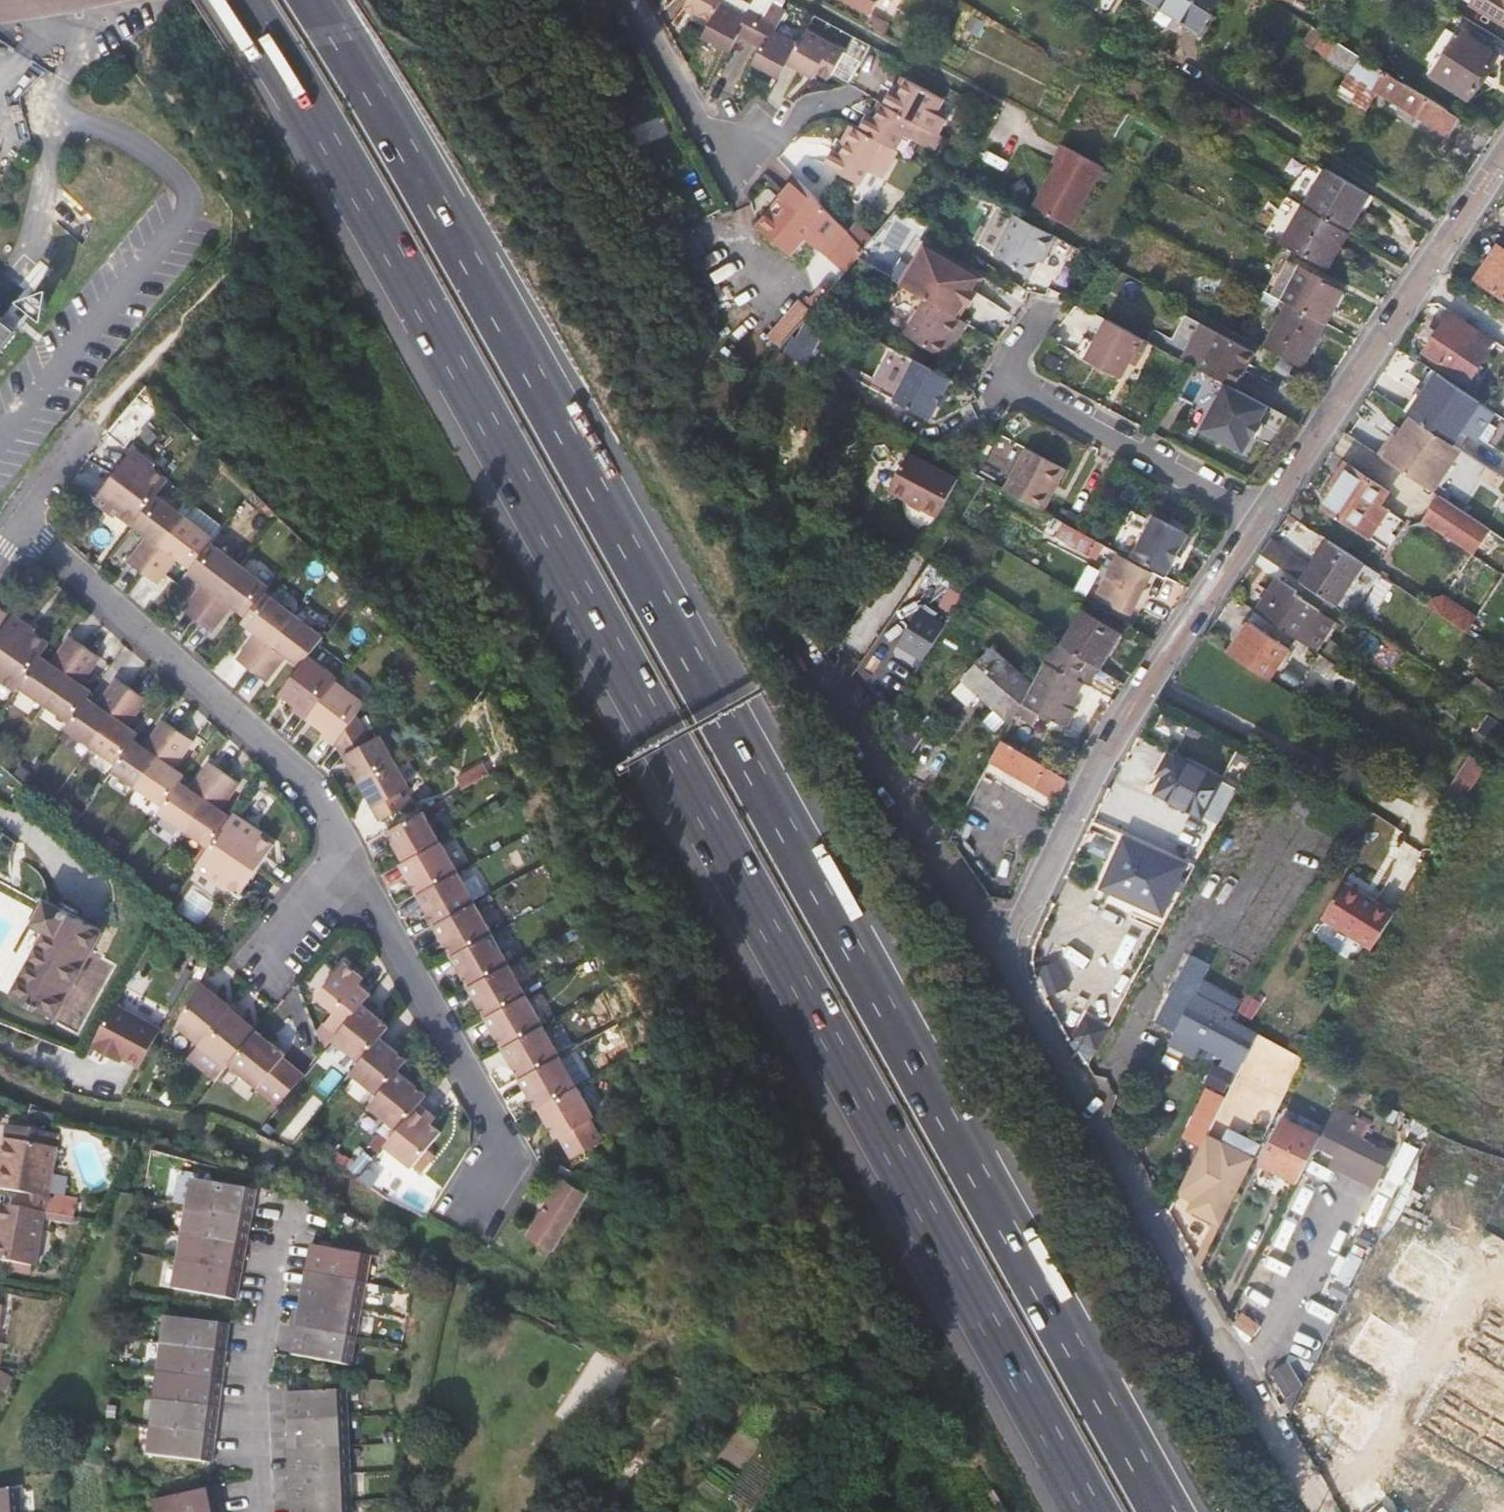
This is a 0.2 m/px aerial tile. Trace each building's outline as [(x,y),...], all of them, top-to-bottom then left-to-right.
[(712,20),(722,3),(723,0),(688,0),(685,5),(712,20)] [(877,0),(847,0),(870,12),(877,0)] [(1198,31),(1217,0),(1150,0),(1198,31)] [(1340,1),(1356,12),(1364,0),(1341,0),(1340,1)] [(1477,10),(1503,26),(1503,0),(1484,0),(1477,10)] [(722,3),(712,20),(704,34),(730,49),(739,34),(750,41),(764,17),(748,8),(744,15),(722,3)] [(764,17),(750,41),(761,47),(752,61),(779,77),(788,62),(798,45),(776,34),(787,12),(771,4),(764,17)] [(952,64),(1045,112),(1069,66),(977,17),(952,64)] [(1313,28),(1301,45),(1349,75),(1380,95),(1451,138),(1462,122),(1313,28)] [(798,45),(788,62),(813,76),(818,68),(830,75),(844,51),(805,32),(798,45)] [(1468,99),(1496,59),(1462,35),(1434,75),(1468,99)] [(1380,95),(1349,75),(1337,96),(1367,115),(1380,95)] [(852,126),(871,138),(886,146),(894,133),(920,148),(930,131),(912,120),(918,109),(926,113),(935,97),(902,79),(894,92),(885,87),(869,116),(860,112),(852,126)] [(852,126),(847,123),(831,150),(823,145),(814,162),(847,181),(871,138),(852,126)] [(1102,171),(1061,149),(1051,166),(1055,169),(1032,212),(1070,232),(1102,171)] [(1346,231),(1368,194),(1326,167),(1303,206),(1308,209),(1346,231)] [(854,246),(800,182),(749,223),(775,255),(801,234),(815,250),(830,237),(853,266),(862,255),(854,246)] [(1285,195),(1262,235),(1286,248),(1308,209),(1303,206),(1285,195)] [(1286,248),(1325,268),(1347,231),(1346,231),(1308,209),(1286,248)] [(1054,237),(1013,215),(990,255),(1026,276),(1034,260),(1041,249),(1045,252),(1054,237)] [(833,289),(853,266),(830,237),(815,250),(807,257),(833,289)] [(862,237),(854,246),(862,255),(871,245),(862,237)] [(924,243),(899,285),(924,299),(957,318),(965,304),(969,306),(976,294),(973,292),(981,276),(924,243)] [(1041,249),(1034,260),(1039,263),(1045,252),(1041,249)] [(1498,249),(1476,281),(1503,300),(1503,253),(1498,249)] [(1260,291),(1287,305),(1324,325),(1343,291),(1278,257),(1260,291)] [(941,357),(962,321),(957,318),(924,299),(903,335),(941,357)] [(1287,305),(1263,349),(1300,369),(1324,325),(1287,305)] [(21,330),(0,312),(0,356),(21,330)] [(1464,381),(1490,342),(1448,313),(1436,332),(1429,341),(1422,352),(1464,381)] [(1147,343),(1106,321),(1084,362),(1120,381),(1133,355),(1139,358),(1147,343)] [(1182,362),(1186,364),(1200,372),(1202,369),(1234,387),(1253,354),(1202,326),(1182,362)] [(1429,341),(1436,332),(1428,327),(1422,336),(1429,341)] [(776,355),(791,368),(805,353),(789,339),(776,355)] [(951,381),(916,362),(894,402),(929,422),(951,381)] [(1417,420),(1467,454),(1495,413),(1436,374),(1409,415),(1417,420)] [(1259,423),(1267,407),(1225,385),(1202,432),(1242,454),(1250,439),(1253,440),(1261,425),(1259,423)] [(1396,440),(1384,459),(1438,495),(1441,497),(1469,455),(1467,454),(1417,420),(1401,444),(1396,440)] [(1266,427),(1261,425),(1253,440),(1258,443),(1266,427)] [(157,494),(169,478),(148,463),(150,460),(134,449),(95,502),(109,513),(112,509),(133,526),(134,524),(157,494)] [(1025,449),(1004,492),(1042,513),(1064,470),(1025,449)] [(958,482),(910,456),(890,494),(938,519),(958,482)] [(1355,532),(1375,501),(1383,490),(1344,466),(1322,500),(1327,503),(1322,510),(1355,532)] [(215,538),(157,494),(134,524),(147,535),(128,561),(157,584),(176,558),(191,569),(210,545),(215,538)] [(1472,553),(1488,529),(1441,497),(1438,495),(1422,520),(1472,553)] [(1403,519),(1375,501),(1355,532),(1382,550),(1403,519)] [(1133,552),(1153,512),(1136,504),(1116,543),(1133,552)] [(1152,571),(1166,579),(1180,552),(1188,536),(1154,518),(1131,560),(1152,571)] [(1083,535),(1075,547),(1089,555),(1097,542),(1083,535)] [(1188,536),(1180,552),(1185,555),(1194,539),(1188,536)] [(1270,541),(1260,556),(1300,583),(1311,567),(1270,541)] [(1333,605),(1334,606),(1362,565),(1328,542),(1311,567),(1300,583),(1309,590),(1333,605)] [(266,594),(270,590),(210,545),(191,569),(188,573),(203,584),(183,610),(213,634),(233,608),(248,619),(266,594)] [(1128,613),(1152,571),(1131,560),(1120,554),(1097,596),(1128,613)] [(1264,602),(1256,615),(1299,643),(1318,615),(1324,619),(1333,605),(1309,590),(1303,598),(1279,581),(1268,596),(1264,593),(1260,599),(1264,602)] [(303,669),(313,655),(325,639),(266,594),(248,619),(244,623),(258,634),(239,660),(268,683),(287,657),(303,669)] [(1092,665),(1097,667),(1118,634),(1081,610),(1061,645),(1086,661),(1092,665)] [(949,633),(924,617),(902,648),(928,665),(949,633)] [(46,646),(24,632),(25,629),(10,619),(0,634),(0,683),(15,693),(20,686),(40,656),(46,646)] [(1249,626),(1230,655),(1271,683),(1291,653),(1249,626)] [(49,663),(40,656),(20,686),(71,722),(86,698),(90,692),(79,684),(97,658),(68,637),(49,663)] [(1038,654),(1043,645),(1029,637),(1024,646),(1038,654)] [(1086,661),(1061,645),(1058,643),(1032,690),(1023,705),(1045,717),(1063,727),(1072,709),(1069,706),(1092,665),(1086,661)] [(361,715),(371,702),(342,681),(338,684),(334,681),(339,674),(313,655),(303,669),(282,696),(298,708),(295,712),(312,725),(310,727),(323,737),(321,740),(333,750),(339,743),(361,715)] [(979,696),(1012,725),(1017,716),(1023,705),(1032,690),(994,657),(968,686),(979,696)] [(1332,685),(1341,671),(1323,659),(1313,673),(1332,685)] [(71,722),(67,727),(119,764),(134,741),(138,735),(126,727),(145,699),(115,678),(97,706),(86,698),(71,722)] [(979,696),(968,686),(958,697),(969,707),(979,696)] [(1023,705),(1017,716),(1039,728),(1045,717),(1023,705)] [(886,721),(907,751),(928,736),(906,706),(886,721)] [(372,735),(361,715),(339,743),(379,814),(413,794),(408,785),(405,788),(401,783),(410,777),(382,729),(372,735)] [(145,749),(134,741),(119,764),(115,770),(166,807),(181,785),(185,778),(173,770),(191,742),(163,722),(145,749)] [(1069,781),(1003,740),(994,756),(1059,796),(1069,781)] [(1474,760),(1467,771),(1480,779),(1486,769),(1474,760)] [(1205,822),(1224,787),(1179,763),(1161,797),(1205,822)] [(191,792),(181,785),(166,807),(162,814),(212,849),(231,820),(220,813),(239,785),(209,764),(191,792)] [(1467,771),(1454,792),(1466,800),(1480,779),(1467,771)] [(1454,792),(1447,802),(1460,811),(1466,800),(1454,792)] [(1367,810),(1342,798),(1319,829),(1345,846),(1367,810)] [(403,858),(439,839),(423,809),(388,829),(403,858)] [(76,814),(69,823),(76,830),(83,819),(76,814)] [(255,829),(234,816),(231,820),(212,849),(197,873),(219,886),(221,884),(242,897),(274,848),(253,833),(255,829)] [(418,893),(458,872),(440,838),(439,839),(403,858),(400,860),(418,893)] [(1167,921),(1190,865),(1128,838),(1105,893),(1167,921)] [(475,902),(458,872),(418,893),(435,924),(475,902)] [(193,884),(177,908),(199,922),(215,898),(193,884)] [(67,1009),(113,919),(58,890),(46,912),(58,919),(23,986),(67,1009)] [(1368,956),(1391,919),(1372,907),(1369,911),(1340,893),(1319,925),(1368,956)] [(491,933),(475,902),(435,924),(452,954),(491,933)] [(508,963),(491,933),(452,954),(469,985),(508,963)] [(1214,966),(1195,955),(1177,989),(1196,1000),(1201,1003),(1204,1004),(1223,1015),(1233,1020),(1243,1002),(1206,982),(1214,966)] [(487,1017),(525,996),(508,963),(469,985),(487,1017)] [(361,1006),(370,995),(353,981),(357,975),(343,964),(319,993),(321,1002),(334,1012),(325,1025),(337,1035),(361,1006)] [(224,1066),(227,1063),(255,1029),(241,1017),(243,1014),(230,1004),(227,1007),(216,997),(219,992),(202,980),(178,1025),(191,1035),(189,1037),(224,1066)] [(1104,1049),(1131,997),(1111,987),(1084,1037),(1104,1049)] [(1170,1004),(1176,991),(1170,988),(1152,1021),(1159,1024),(1170,1004)] [(1196,1000),(1177,989),(1176,991),(1170,1004),(1189,1014),(1192,1008),(1196,1000)] [(487,1017),(504,1048),(542,1027),(525,996),(487,1017)] [(1201,1003),(1196,1000),(1192,1008),(1196,1010),(1201,1003)] [(1159,1024),(1179,1034),(1189,1014),(1170,1004),(1159,1024)] [(1219,1021),(1223,1015),(1204,1004),(1184,1039),(1230,1064),(1247,1035),(1219,1021)] [(332,1041),(359,1063),(379,1039),(388,1028),(361,1006),(337,1035),(332,1041)] [(120,1061),(136,1070),(158,1032),(113,1007),(92,1045),(90,1049),(109,1060),(111,1056),(120,1061)] [(521,1079),(562,1056),(545,1025),(542,1027),(504,1048),(521,1079)] [(259,1084),(281,1101),(304,1074),(281,1056),(284,1053),(255,1029),(227,1063),(257,1086),(259,1084)] [(378,1096),(397,1073),(407,1061),(379,1039),(359,1063),(350,1074),(378,1096)] [(224,1066),(197,1044),(189,1053),(216,1075),(224,1066)] [(120,1061),(111,1056),(109,1060),(117,1064),(120,1061)] [(541,1108),(578,1088),(562,1056),(521,1079),(538,1109),(541,1108)] [(1139,1063),(1133,1074),(1146,1081),(1152,1070),(1139,1063)] [(419,1105),(426,1096),(397,1073),(378,1096),(368,1109),(397,1132),(419,1105)] [(595,1118),(578,1088),(541,1108),(557,1139),(561,1138),(573,1160),(604,1144),(592,1121),(595,1118)] [(1313,1158),(1378,1187),(1395,1149),(1365,1136),(1372,1119),(1337,1103),(1313,1158)] [(397,1132),(385,1146),(411,1167),(438,1134),(429,1127),(422,1121),(429,1113),(419,1105),(397,1132)] [(422,1121),(429,1127),(435,1118),(429,1113),(422,1121)] [(1298,1182),(1320,1138),(1285,1120),(1263,1164),(1298,1182)] [(46,1210),(54,1212),(57,1196),(49,1195),(58,1146),(7,1137),(2,1169),(5,1170),(2,1187),(20,1190),(17,1205),(46,1210)] [(1404,1183),(1419,1150),(1405,1145),(1391,1177),(1404,1183)] [(1219,1231),(1233,1203),(1203,1190),(1207,1180),(1192,1174),(1174,1208),(1219,1231)] [(255,1192),(190,1180),(185,1207),(251,1219),(255,1192)] [(550,1253),(587,1195),(563,1180),(525,1236),(550,1253)] [(36,1265),(46,1210),(17,1205),(2,1202),(0,1215),(0,1259),(36,1265)] [(185,1207),(181,1233),(246,1245),(251,1219),(185,1207)] [(1388,1225),(1355,1287),(1385,1303),(1410,1255),(1391,1245),(1399,1230),(1388,1225)] [(1423,1274),(1453,1289),(1478,1241),(1448,1226),(1423,1274)] [(241,1273),(246,1245),(181,1233),(176,1261),(241,1273)] [(373,1256),(313,1246),(308,1273),(368,1284),(373,1256)] [(237,1300),(241,1273),(176,1261),(171,1288),(237,1300)] [(363,1311),(368,1284),(308,1273),(303,1300),(363,1311)] [(359,1338),(363,1311),(303,1300),(298,1327),(359,1338)] [(160,1343),(225,1351),(229,1324),(163,1316),(160,1343)] [(354,1366),(359,1338),(298,1327),(293,1355),(354,1366)] [(1370,1374),(1371,1336),(1327,1336),(1327,1374),(1370,1374)] [(222,1378),(225,1351),(160,1343),(156,1370),(222,1378)] [(156,1370),(153,1398),(219,1406),(222,1378),(156,1370)] [(286,1393),(287,1422),(351,1420),(350,1392),(286,1393)] [(216,1433),(219,1406),(153,1398),(150,1425),(216,1433)] [(352,1448),(351,1420),(287,1422),(288,1449),(352,1448)] [(216,1433),(150,1425),(146,1453),(212,1461),(216,1433)] [(288,1449),(289,1477),(352,1475),(352,1448),(288,1449)] [(353,1502),(352,1475),(289,1477),(290,1503),(353,1502)] [(155,1511),(222,1511),(217,1486),(153,1499),(155,1511)] [(19,1490),(0,1491),(0,1511),(21,1511),(19,1490)] [(353,1502),(290,1503),(290,1511),(353,1511),(353,1502)]
